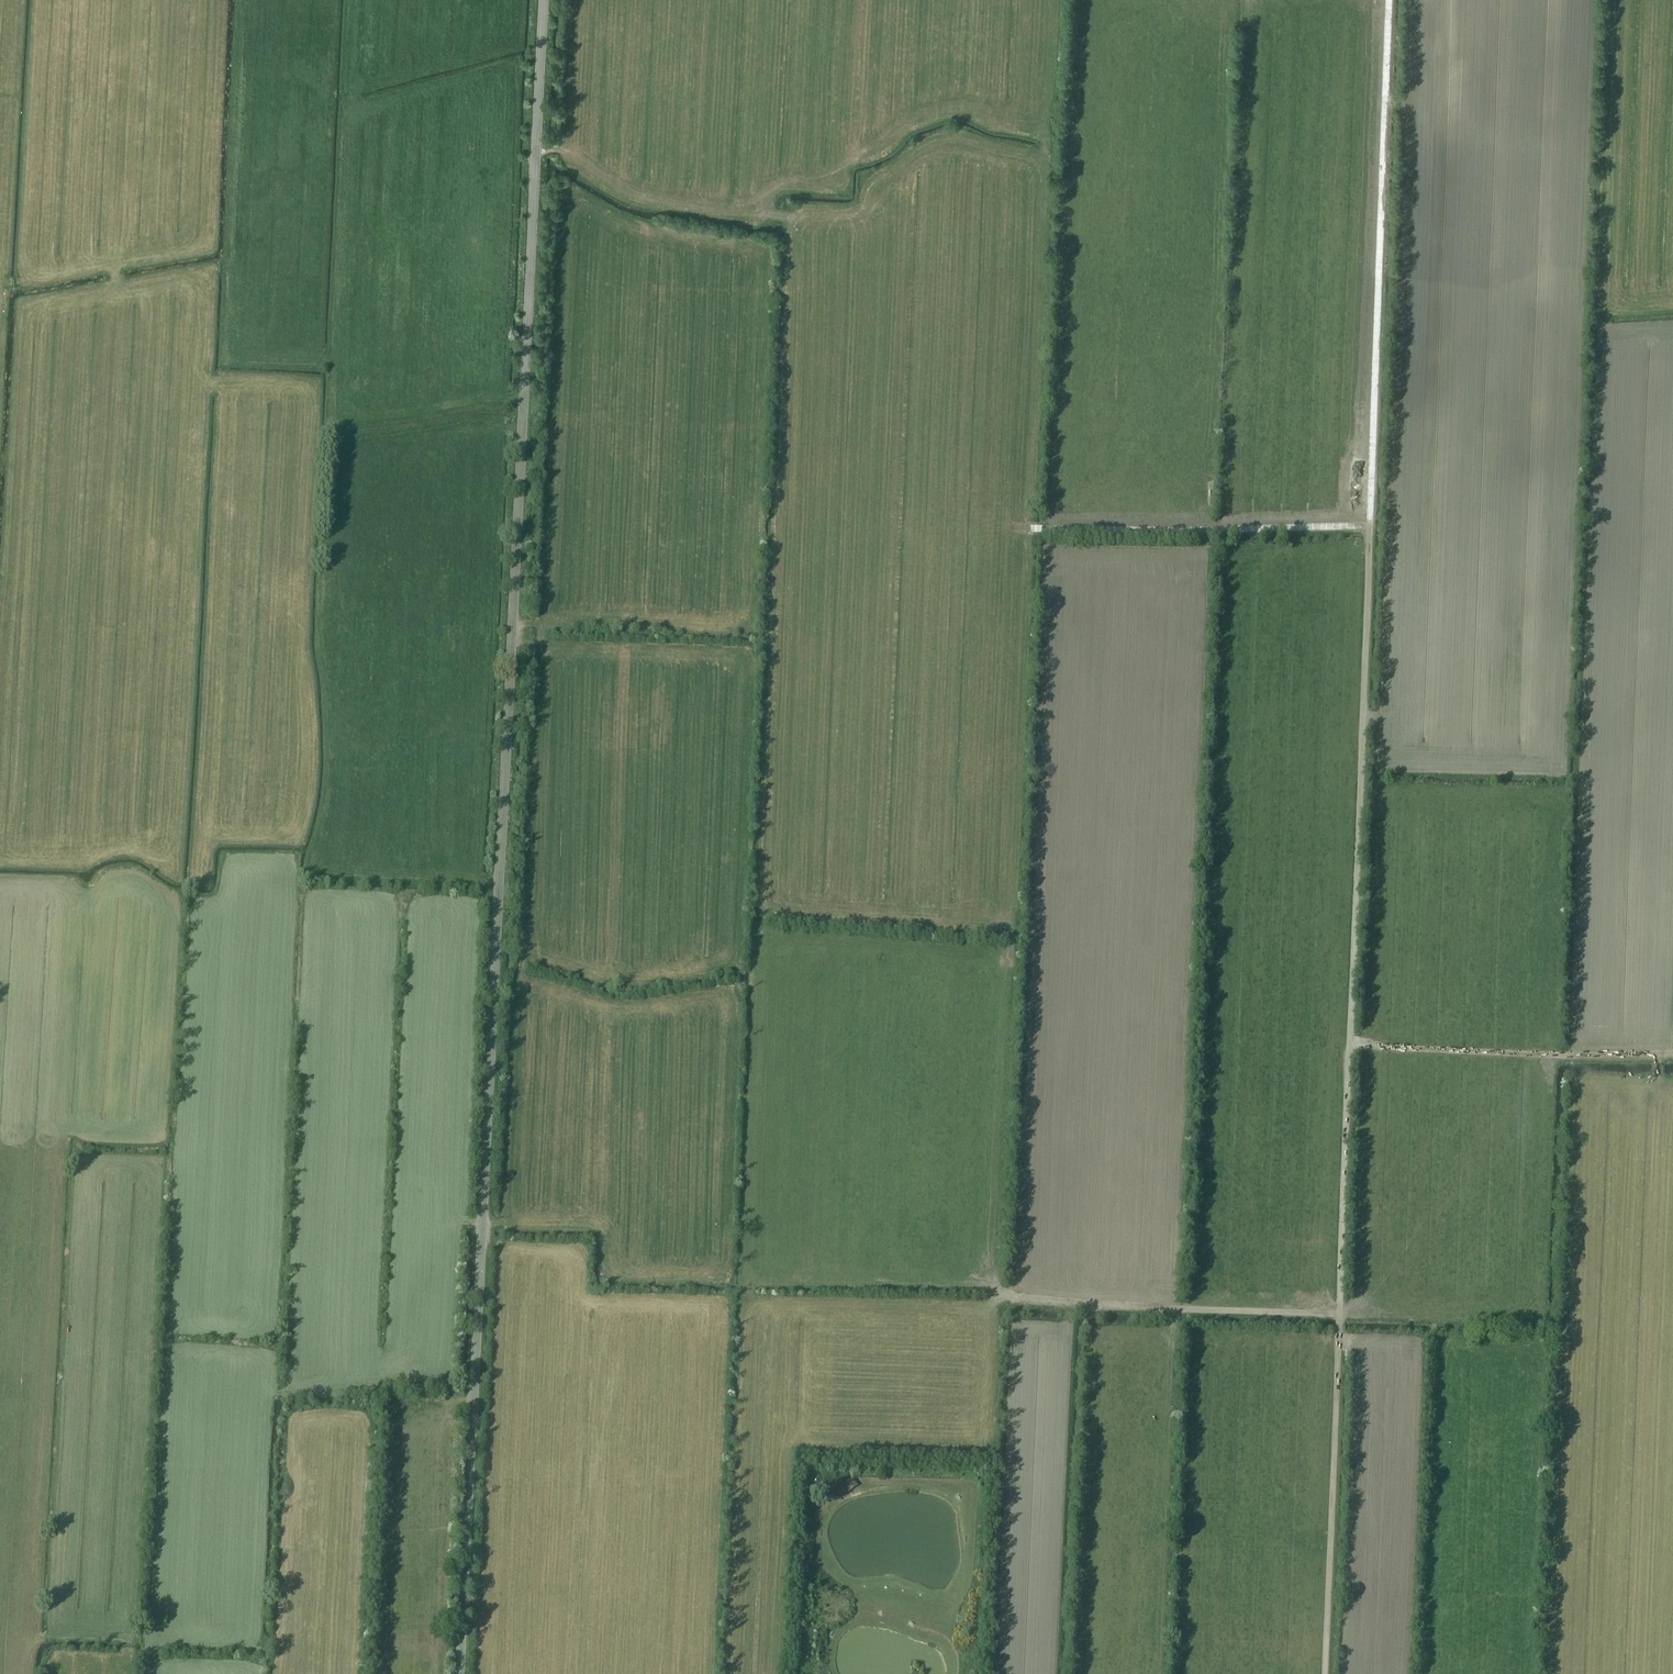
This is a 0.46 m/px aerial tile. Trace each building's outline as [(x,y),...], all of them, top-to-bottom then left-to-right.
[(850,1489),(858,1484),(854,1478),(846,1483),(850,1489)]
